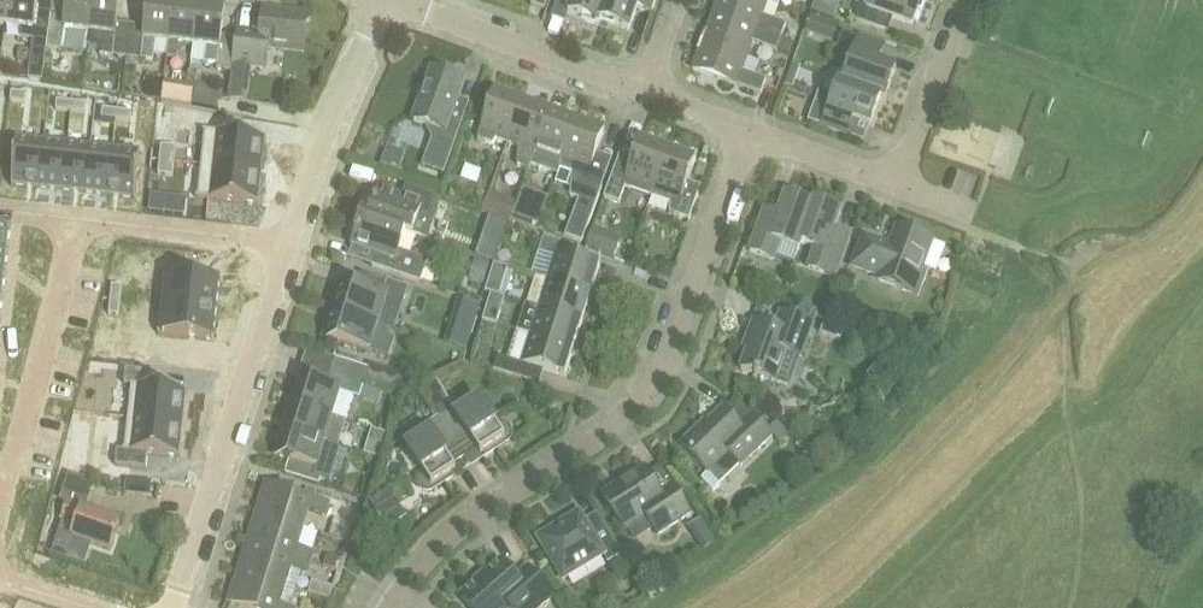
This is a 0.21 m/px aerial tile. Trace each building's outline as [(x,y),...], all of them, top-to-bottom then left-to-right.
[(6,26),(9,0),(0,0),(0,26),(6,26)] [(6,26),(19,28),(17,38),(29,39),(33,40),(32,50),(30,62),(28,79),(43,81),(51,15),(53,0),(9,0),(6,26)] [(87,46),(89,33),(92,33),(96,0),(69,0),(67,17),(52,16),(48,49),(63,51),(63,50),(87,53),(87,46)] [(133,26),(118,23),(121,0),(96,0),(92,33),(89,33),(87,46),(92,46),(101,47),(100,55),(118,58),(127,59),(129,59),(133,26)] [(133,26),(129,59),(154,62),(157,41),(171,43),(176,0),(150,0),(147,27),(133,26)] [(181,57),(183,44),(195,46),(200,3),(180,0),(176,0),(171,43),(169,59),(176,60),(181,57)] [(568,14),(597,25),(598,25),(599,21),(600,20),(607,0),(573,0),(568,14)] [(600,20),(629,31),(637,8),(651,13),(652,12),(656,0),(607,0),(600,20)] [(711,14),(779,39),(784,25),(761,16),(766,2),(760,0),(716,0),(711,14)] [(866,9),(859,6),(854,20),(888,33),(893,19),(912,26),(921,0),(869,0),(866,9)] [(200,3),(195,46),(208,47),(206,64),(217,65),(216,70),(233,72),(237,38),(223,36),(226,6),(200,3)] [(237,38),(233,72),(229,100),(242,102),(247,102),(251,67),(253,46),(268,48),(303,53),(307,16),(266,11),(264,26),(261,26),(256,30),(256,34),(238,32),(237,38)] [(779,39),(711,14),(701,41),(745,58),(750,43),(774,52),(779,39)] [(847,68),(842,82),(881,97),(882,96),(885,98),(896,69),(869,59),(875,44),(842,32),(831,63),(847,68)] [(787,55),(792,43),(781,40),(777,51),(787,55)] [(745,58),(701,41),(690,70),(758,95),(764,81),(740,72),(745,58)] [(19,60),(30,62),(32,50),(20,48),(19,60)] [(423,166),(444,174),(467,112),(453,107),(456,98),(462,81),(432,70),(425,89),(417,92),(421,101),(413,124),(428,129),(433,139),(423,166)] [(881,97),(842,82),(837,97),(821,91),(809,122),(838,132),(848,136),(854,119),(868,125),(871,126),(881,97)] [(193,107),(196,88),(166,84),(163,103),(193,107)] [(10,103),(25,104),(26,94),(11,92),(10,103)] [(511,133),(522,103),(494,92),(477,140),(492,145),(496,139),(507,143),(511,133)] [(57,110),(71,112),(72,102),(57,100),(57,110)] [(71,112),(85,114),(86,103),(72,102),(71,112)] [(550,112),(522,103),(511,133),(507,143),(520,148),(518,166),(528,170),(530,165),(533,158),(550,112)] [(102,117),(116,119),(117,109),(103,107),(102,117)] [(116,119),(131,121),(132,111),(117,109),(116,119)] [(533,158),(530,165),(558,174),(559,170),(565,154),(577,122),(550,112),(533,158)] [(565,154),(559,170),(571,174),(570,196),(579,199),(566,236),(583,242),(602,190),(585,183),(596,154),(604,132),(577,122),(565,154)] [(212,167),(263,172),(266,139),(216,133),(212,167)] [(12,187),(39,190),(44,142),(17,139),(12,187)] [(640,139),(629,169),(623,187),(625,188),(638,193),(651,197),(668,150),(640,139)] [(39,190),(62,193),(67,144),(44,142),(39,190)] [(62,193),(85,195),(90,147),(67,144),(62,193)] [(158,161),(169,162),(170,147),(160,146),(158,161)] [(85,195),(108,197),(114,149),(90,147),(85,195)] [(135,200),(140,153),(114,149),(108,197),(135,200)] [(686,188),(688,182),(696,160),(668,150),(651,197),(663,202),(670,204),(669,213),(675,216),(678,207),(679,207),(686,188)] [(157,175),(167,177),(169,162),(158,161),(157,175)] [(623,187),(629,169),(616,165),(604,198),(620,204),(625,188),(623,187)] [(208,200),(259,205),(263,172),(212,167),(208,200)] [(679,207),(678,207),(675,216),(689,221),(693,211),(699,193),(702,187),(688,182),(686,188),(679,207)] [(406,232),(413,235),(418,218),(419,215),(428,218),(436,196),(405,186),(401,199),(401,198),(378,191),(369,218),(369,219),(406,232)] [(538,228),(549,199),(525,190),(522,197),(513,219),(530,225),(538,228)] [(487,200),(482,214),(496,218),(510,224),(518,202),(490,191),(487,200)] [(814,206),(813,206),(807,203),(792,198),(786,196),(779,215),(765,210),(750,252),(773,260),(780,242),(798,249),(799,249),(801,242),(800,242),(814,206)] [(166,198),(152,197),(150,212),(164,214),(166,198)] [(815,201),(813,206),(814,206),(800,242),(801,242),(816,248),(809,268),(834,278),(846,244),(831,238),(833,230),(834,228),(841,211),(818,202),(815,202),(815,201)] [(399,251),(406,232),(369,219),(369,218),(365,217),(362,216),(352,245),(377,253),(376,253),(372,266),(373,266),(421,282),(428,261),(399,251)] [(484,228),(503,234),(507,222),(496,218),(489,216),(484,228)] [(10,228),(0,227),(0,254),(7,255),(10,228)] [(594,227),(586,249),(613,258),(621,237),(594,227)] [(864,237),(862,242),(853,266),(880,276),(878,281),(917,295),(926,270),(922,268),(932,241),(921,237),(909,233),(897,229),(895,234),(891,247),(864,237)] [(539,253),(556,259),(557,253),(570,257),(574,247),(544,236),(539,253)] [(556,259),(549,281),(592,294),(601,266),(570,257),(557,253),(556,259)] [(475,262),(468,282),(481,286),(485,287),(487,281),(489,273),(491,267),(475,262)] [(671,280),(676,267),(662,262),(658,276),(671,280)] [(485,292),(490,294),(491,293),(500,296),(508,268),(494,264),(485,292)] [(167,307),(218,313),(222,279),(171,274),(167,307)] [(527,304),(540,308),(584,322),(592,294),(549,281),(536,277),(527,304)] [(339,283),(330,310),(378,325),(394,330),(401,306),(407,289),(388,283),(383,297),(339,283)] [(121,302),(122,288),(112,286),(111,301),(121,302)] [(491,293),(490,294),(482,321),(496,326),(505,297),(500,296),(491,293)] [(109,316),(119,317),(121,302),(111,301),(109,316)] [(164,341),(215,346),(218,313),(167,307),(164,341)] [(584,322),(540,308),(532,336),(575,349),(584,322)] [(378,325),(330,310),(322,337),(370,352),(386,357),(394,330),(378,325)] [(803,356),(815,323),(783,312),(783,313),(777,328),(775,327),(755,320),(755,321),(746,347),(750,349),(743,370),(775,381),(777,382),(787,352),(788,350),(801,355),(803,356)] [(842,327),(826,321),(821,334),(837,340),(842,327)] [(532,336),(523,364),(543,371),(567,378),(575,349),(532,336)] [(498,356),(493,370),(512,376),(516,362),(498,356)] [(369,368),(334,358),(329,372),(364,383),(369,368)] [(359,398),(364,383),(329,372),(325,387),(299,379),(291,404),(332,417),(340,392),(359,398)] [(132,420),(184,425),(187,395),(135,389),(132,420)] [(81,414),(91,415),(93,401),(83,400),(81,414)] [(439,417),(464,457),(476,449),(480,455),(492,448),(494,450),(507,442),(508,441),(509,440),(510,439),(510,438),(511,437),(511,436),(511,435),(511,434),(511,433),(511,432),(511,431),(511,430),(510,430),(510,429),(510,428),(509,427),(508,427),(508,426),(507,426),(507,425),(506,425),(505,424),(504,424),(503,424),(502,424),(501,424),(500,424),(499,424),(498,424),(497,424),(497,425),(496,425),(479,400),(456,415),(452,409),(439,417)] [(332,417),(291,404),(283,429),(338,446),(346,422),(332,417)] [(770,429),(757,415),(755,417),(742,429),(741,427),(725,411),(705,430),(704,429),(701,426),(700,427),(683,444),(709,472),(710,473),(730,455),(731,453),(742,464),(742,465),(775,435),(770,429)] [(80,429),(90,430),(91,415),(81,414),(80,429)] [(451,465),(464,457),(439,417),(425,426),(429,432),(406,447),(422,473),(421,473),(421,474),(420,474),(420,475),(419,475),(419,476),(418,477),(418,478),(418,479),(417,480),(417,481),(417,482),(418,483),(418,484),(418,485),(418,486),(419,486),(419,487),(420,487),(420,488),(421,489),(422,489),(422,490),(423,490),(424,491),(425,491),(426,491),(427,491),(428,491),(429,491),(430,491),(431,491),(431,490),(432,490),(433,490),(446,481),(444,479),(456,471),(451,465)] [(128,450),(180,456),(184,425),(132,420),(128,450)] [(770,429),(775,435),(782,442),(790,434),(777,422),(770,429)] [(327,480),(338,446),(283,429),(275,455),(289,459),(285,474),(319,484),(321,478),(327,480)] [(372,430),(368,441),(383,446),(387,435),(372,430)] [(661,494),(644,469),(603,495),(625,529),(645,515),(658,535),(690,513),(673,486),(661,494)] [(119,524),(85,512),(95,484),(71,476),(61,504),(67,505),(61,523),(75,528),(72,538),(110,551),(119,524)] [(266,484),(257,514),(302,528),(307,511),(324,516),(328,504),(266,484)] [(400,492),(380,507),(398,532),(418,518),(400,492)] [(584,521),(579,512),(538,537),(563,579),(603,554),(608,563),(622,554),(596,513),(584,521)] [(257,514),(248,543),(309,562),(313,551),(296,546),(302,528),(257,514)] [(689,527),(705,548),(715,540),(702,519),(689,527)] [(248,543),(239,572),(284,586),(289,568),(306,574),(309,562),(248,543)] [(79,581),(80,548),(64,548),(64,581),(79,581)] [(324,566),(334,569),(338,558),(328,555),(324,566)] [(515,579),(501,563),(461,597),(471,607),(509,607),(537,607),(551,596),(527,569),(515,579)] [(239,572),(229,602),(249,607),(292,607),(278,604),(284,586),(239,572)] [(312,582),(308,593),(329,599),(332,588),(312,582)]
